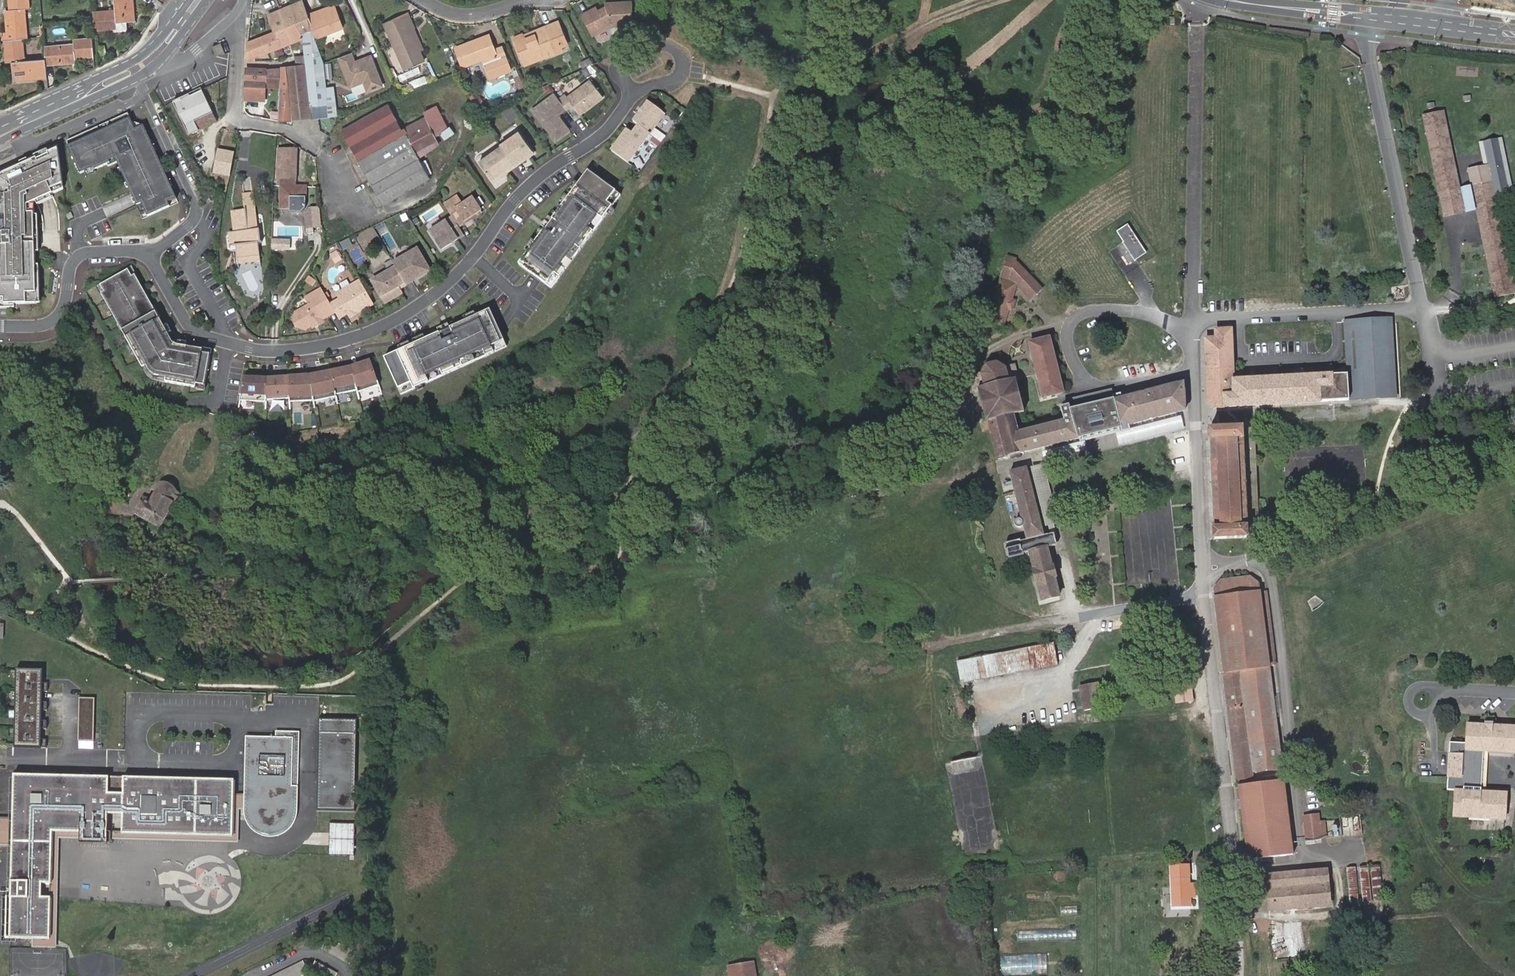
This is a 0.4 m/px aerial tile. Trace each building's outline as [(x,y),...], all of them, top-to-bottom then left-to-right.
[(25,44),(22,17),(27,17),(26,0),(7,0),(9,19),(3,19),(6,46),(21,44),(25,44)] [(125,24),(135,24),(133,0),(109,0),(111,15),(91,16),(93,35),(112,33),(112,35),(126,33),(125,24)] [(268,15),(275,31),(295,23),(301,35),(302,38),(304,56),(306,65),(295,66),(280,68),(279,89),(278,120),(311,116),(311,117),(336,115),(333,86),(326,87),(323,62),(315,38),(343,28),(334,6),(307,16),(301,1),(268,15)] [(599,12),(598,10),(596,6),(583,13),(592,32),(607,24),(630,23),(630,1),(603,2),(604,7),(601,8),(601,10),(599,12)] [(411,32),(415,30),(409,15),(384,26),(405,72),(425,63),(420,53),(411,32)] [(560,22),(554,24),(558,36),(565,34),(560,22)] [(295,23),(275,31),(281,46),(302,38),(301,35),(295,23)] [(537,35),(536,32),(525,36),(524,34),(514,38),(523,60),(542,52),(544,58),(563,50),(562,47),(569,45),(565,34),(558,36),(554,24),(546,28),(547,31),(537,35)] [(425,51),(415,30),(411,32),(420,53),(425,51)] [(275,31),(246,42),(246,60),(281,46),(275,31)] [(489,36),(475,43),(476,45),(491,39),(489,36)] [(476,45),(475,43),(457,50),(464,68),(484,61),(492,78),(511,70),(502,48),(495,50),(491,39),(476,45)] [(72,49),(43,52),(44,61),(44,71),(74,69),(73,63),(93,62),(91,43),(72,44),(72,49)] [(12,87),(45,84),(44,71),(44,61),(23,63),(21,44),(6,46),(2,46),(4,65),(10,64),(12,87)] [(542,52),(523,60),(525,65),(544,58),(542,52)] [(352,54),(340,57),(349,87),(363,83),(366,93),(381,88),(372,58),(355,63),(352,54)] [(294,57),(295,66),(306,65),(304,56),(294,57)] [(589,59),(579,64),(582,70),(592,65),(589,59)] [(265,68),(246,68),(245,93),(244,102),(265,103),(266,89),(279,89),(280,68),(265,68)] [(789,78),(787,83),(801,88),(803,84),(789,78)] [(579,115),(603,97),(590,80),(567,98),(565,95),(559,100),(566,109),(566,110),(572,105),(579,115)] [(801,88),(787,83),(783,91),(798,97),(801,88)] [(202,89),(190,94),(191,97),(182,102),(181,98),(180,96),(173,100),(189,134),(198,130),(217,121),(212,111),(202,89)] [(566,109),(559,100),(554,94),(538,106),(546,116),(540,121),(555,141),(569,130),(558,115),(566,109)] [(649,134),(664,114),(648,102),(633,122),(638,126),(649,134)] [(418,157),(421,156),(406,129),(402,131),(387,106),(342,130),(360,159),(358,160),(383,204),(429,178),(418,157)] [(436,106),(422,113),(426,120),(435,137),(443,134),(444,136),(450,133),(436,106)] [(546,116),(538,106),(532,111),(540,121),(546,116)] [(1498,203),(1496,193),(1494,183),(1477,187),(1473,187),(1462,190),(1445,110),(1441,111),(1458,191),(1440,194),(1445,214),(1462,211),(1466,210),(1477,208),(1496,297),(1500,296),(1481,207),(1498,203)] [(1458,191),(1441,111),(1424,114),(1440,194),(1458,191)] [(67,146),(130,118),(128,113),(67,141),(67,146)] [(176,199),(143,126),(135,129),(131,122),(130,118),(67,146),(80,174),(94,167),(95,169),(110,163),(109,161),(115,158),(136,206),(141,203),(147,217),(169,207),(167,203),(176,199)] [(421,156),(437,148),(435,145),(439,143),(435,137),(426,120),(406,129),(421,156)] [(627,163),(649,134),(638,126),(632,135),(629,133),(626,137),(623,135),(611,151),(618,156),(627,163)] [(447,142),(457,138),(453,131),(450,133),(444,136),(447,142)] [(533,153),(518,132),(500,145),(501,146),(515,166),(524,160),(522,158),(526,155),(527,157),(533,153)] [(57,149),(56,145),(0,171),(0,175),(57,149)] [(515,166),(501,146),(479,162),(493,182),(503,175),(501,172),(506,169),(508,171),(515,166)] [(37,304),(33,211),(27,212),(26,206),(33,203),(43,198),(62,190),(57,149),(0,175),(0,306),(37,304)] [(282,179),(282,185),(295,186),(295,179),(297,179),(297,150),(279,149),(278,179),(282,179)] [(1509,191),(1502,161),(1490,163),(1494,183),(1496,193),(1509,191)] [(551,289),(620,196),(587,171),(551,220),(552,220),(545,230),(544,229),(518,265),(551,289)] [(295,186),(282,185),(281,189),(303,190),(305,207),(306,187),(295,186)] [(303,190),(281,189),(281,206),(305,207),(303,190)] [(245,211),(246,216),(255,215),(252,191),(243,193),(245,211)] [(457,196),(444,204),(443,205),(446,209),(451,217),(457,226),(470,217),(472,219),(481,213),(471,198),(462,204),(457,196)] [(1498,203),(1481,207),(1500,296),(1514,293),(1514,283),(1498,203)] [(305,209),(306,228),(320,228),(318,208),(305,209)] [(260,261),(257,235),(260,234),(259,228),(257,228),(255,215),(246,216),(245,211),(232,212),(234,231),(229,231),(231,246),(235,245),(236,264),(248,262),(255,262),(260,261)] [(451,217),(449,219),(429,232),(441,250),(456,240),(463,235),(458,228),(457,226),(451,217)] [(458,228),(472,219),(470,217),(457,226),(458,228)] [(1116,234),(1126,228),(1142,252),(1133,258),(1135,261),(1145,254),(1126,225),(1115,232),(1116,234)] [(1142,252),(1126,228),(1116,234),(1122,243),(1130,255),(1129,256),(1133,262),(1135,261),(1133,258),(1142,252)] [(293,249),(293,237),(274,237),(273,248),(293,249)] [(1130,255),(1122,243),(1121,243),(1129,256),(1130,255)] [(418,247),(394,260),(407,283),(431,270),(418,247)] [(1016,263),(1017,260),(1005,257),(1000,274),(1001,275),(987,323),(1003,327),(1008,310),(1010,301),(1015,284),(1030,300),(1041,290),(1016,263)] [(400,293),(398,290),(405,286),(395,268),(372,282),(384,304),(394,298),(393,296),(400,293)] [(172,342),(159,319),(156,321),(148,308),(151,306),(147,298),(143,300),(140,293),(143,291),(134,275),(131,277),(127,270),(99,285),(103,292),(100,294),(117,325),(120,323),(124,329),(128,336),(125,338),(142,369),(146,367),(149,373),(154,377),(165,379),(164,383),(195,389),(196,385),(203,387),(209,355),(201,354),(202,350),(176,346),(172,342)] [(373,305),(359,281),(335,295),(338,300),(330,305),(331,308),(334,313),(338,320),(346,315),(349,319),(373,305)] [(328,317),(325,311),(331,308),(330,305),(320,289),(304,298),(308,305),(294,313),(292,322),(296,328),(304,330),(311,327),(316,324),(317,326),(323,323),(322,320),(328,317)] [(159,319),(151,306),(148,308),(156,321),(159,319)] [(442,330),(388,354),(387,354),(404,392),(459,367),(470,362),(507,346),(509,343),(493,307),(488,310),(453,325),(454,326),(443,331),(442,330)] [(334,313),(331,308),(325,311),(328,317),(334,313)] [(209,321),(204,313),(199,315),(204,324),(209,321)] [(1392,319),(1386,320),(1390,398),(1397,398),(1392,319)] [(1390,398),(1386,320),(1344,322),(1345,332),(1356,332),(1359,369),(1350,370),(1350,375),(1347,375),(1233,382),(1231,330),(1215,331),(1215,339),(1206,339),(1207,393),(1206,393),(1206,403),(1215,410),(1225,409),(1225,408),(1390,398)] [(124,329),(120,323),(117,325),(119,328),(125,338),(128,336),(124,329)] [(1356,332),(1345,332),(1347,375),(1350,375),(1350,370),(1359,369),(1356,332)] [(1043,401),(1063,396),(1058,375),(1059,375),(1056,362),(1055,362),(1049,339),(1029,344),(1035,367),(1035,368),(1035,370),(1043,401)] [(378,386),(370,361),(351,367),(356,391),(357,393),(378,386)] [(1028,412),(1018,375),(1013,376),(1011,368),(1002,370),(1001,366),(987,369),(979,372),(969,374),(973,390),(976,389),(985,422),(987,422),(989,429),(998,460),(1010,457),(1020,454),(1014,433),(1024,430),(1020,414),(1028,412)] [(356,391),(351,367),(330,372),(335,395),(356,391)] [(335,395),(330,372),(309,376),(312,401),(313,402),(335,398),(335,395)] [(312,401),(309,376),(287,378),(289,399),(289,402),(312,401)] [(257,403),(258,378),(243,377),(239,401),(257,403)] [(265,400),(266,379),(258,378),(257,403),(265,403),(265,400)] [(289,399),(287,378),(266,379),(265,400),(289,399)] [(1071,417),(1024,430),(1014,433),(1020,454),(1186,409),(1179,385),(1113,403),(1110,392),(1095,396),(1094,392),(1090,394),(1090,396),(1088,397),(1087,394),(1082,396),(1083,398),(1067,403),(1071,417)] [(1022,460),(1187,415),(1186,409),(1020,454),(1021,457),(1022,460)] [(1185,418),(1176,419),(1177,428),(1186,427),(1185,418)] [(1247,539),(1242,428),(1209,430),(1209,441),(1211,441),(1214,530),(1213,530),(1213,540),(1247,539)] [(1254,428),(1242,428),(1247,539),(1258,538),(1254,428)] [(1340,481),(1365,481),(1365,455),(1340,455),(1340,481)] [(1058,524),(1044,465),(1031,468),(1045,528),(1058,524)] [(1051,567),(1046,549),(1056,546),(1053,534),(1043,537),(1027,469),(1010,473),(1012,481),(1013,488),(1021,520),(1018,520),(1016,520),(1014,522),(1014,524),(1015,527),(1017,528),(1020,528),(1022,526),(1026,541),(1020,543),(1020,542),(1005,545),(1008,559),(1023,555),(1023,554),(1029,553),(1033,571),(1032,571),(1035,584),(1036,584),(1040,603),(1059,598),(1053,579),(1055,579),(1052,567),(1051,567)] [(849,486),(880,479),(879,474),(847,481),(849,486)] [(160,525),(171,505),(172,503),(168,501),(174,492),(160,484),(150,501),(143,497),(135,511),(160,525)] [(1269,667),(1263,622),(1269,621),(1266,593),(1260,593),(1260,592),(1252,593),(1251,584),(1254,579),(1250,576),(1217,582),(1216,584),(1221,588),(1222,597),(1214,598),(1231,731),(1234,751),(1238,783),(1252,781),(1251,772),(1281,769),(1269,667)] [(1251,584),(1252,593),(1260,592),(1258,583),(1254,579),(1251,584)] [(1213,589),(1214,598),(1222,597),(1221,588),(1216,584),(1213,589)] [(1275,666),(1269,621),(1263,622),(1269,667),(1275,666)] [(957,664),(961,683),(1057,665),(1053,645),(957,664)] [(1178,653),(1179,661),(1187,661),(1186,652),(1178,653)] [(1187,661),(1179,661),(1172,662),(1176,703),(1192,701),(1187,661)] [(43,683),(43,670),(16,670),(15,748),(46,748),(46,740),(41,740),(42,730),(47,730),(47,721),(42,721),(42,711),(47,711),(47,702),(42,702),(43,692),(48,692),(48,684),(43,683)] [(1097,684),(1080,687),(1084,712),(1101,708),(1097,684)] [(94,742),(95,698),(79,698),(78,742),(94,742)] [(1483,752),(1488,752),(1514,754),(1514,727),(1506,726),(1493,726),(1494,723),(1485,722),(1485,725),(1466,724),(1465,741),(1465,750),(1483,752)] [(354,811),(356,734),(356,726),(338,725),(337,733),(319,733),(317,810),(354,811)] [(245,736),(243,809),(243,810),(243,813),(244,817),(247,823),(251,829),(256,832),(263,835),(269,836),(275,836),(278,835),(282,833),(286,830),(290,827),(292,823),(294,819),(295,812),(296,783),(291,783),(292,737),(245,736)] [(1465,741),(1450,740),(1449,754),(1465,755),(1463,778),(1447,776),(1447,789),(1455,789),(1481,791),(1483,752),(1465,750),(1465,741)] [(1465,755),(1449,754),(1447,776),(1463,778),(1465,755)] [(235,780),(14,774),(11,897),(7,897),(5,939),(50,939),(51,897),(42,897),(42,884),(52,884),(53,834),(81,834),(81,845),(108,845),(109,816),(123,816),(123,834),(233,836),(235,780)] [(1248,860),(1292,855),(1283,781),(1238,787),(1248,860)] [(1486,792),(1481,791),(1455,789),(1454,818),(1505,820),(1507,793),(1486,792)] [(1313,840),(1311,824),(1319,823),(1318,815),(1303,817),(1304,824),(1306,841),(1313,840)] [(332,822),(331,853),(356,853),(357,822),(332,822)] [(1319,823),(1311,824),(1313,840),(1321,839),(1319,823)] [(1373,902),(1383,901),(1379,865),(1370,866),(1373,902)] [(1189,890),(1189,884),(1188,866),(1170,866),(1173,907),(1190,906),(1190,898),(1195,897),(1194,889),(1189,890)] [(1358,868),(1362,903),(1371,902),(1367,867),(1358,868)] [(1345,869),(1349,904),(1358,903),(1355,868),(1345,869)] [(1329,906),(1329,897),(1327,881),(1327,870),(1265,875),(1269,912),(1329,906)] [(1078,929),(1019,930),(1018,941),(1079,940),(1078,929)] [(1182,938),(1174,938),(1175,953),(1183,952),(1182,938)] [(1003,972),(1049,973),(1049,954),(1003,953),(1003,972)] [(306,961),(277,975),(306,975),(312,973),(306,961)] [(340,973),(320,961),(313,972),(319,975),(339,975),(340,973)] [(730,975),(756,975),(754,963),(729,967),(730,975)]
